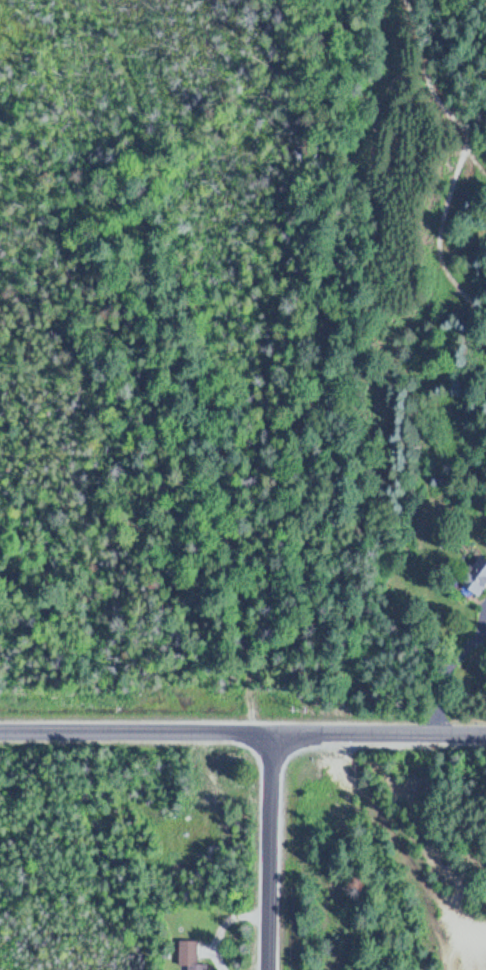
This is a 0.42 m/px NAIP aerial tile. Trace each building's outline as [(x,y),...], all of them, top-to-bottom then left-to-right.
[(470,556),(454,588),(476,599),(483,585),(485,587),(485,563),(470,556)] [(201,939),(182,939),(181,965),(189,965),(189,969),(211,969),(211,962),(200,962),(201,939)]
